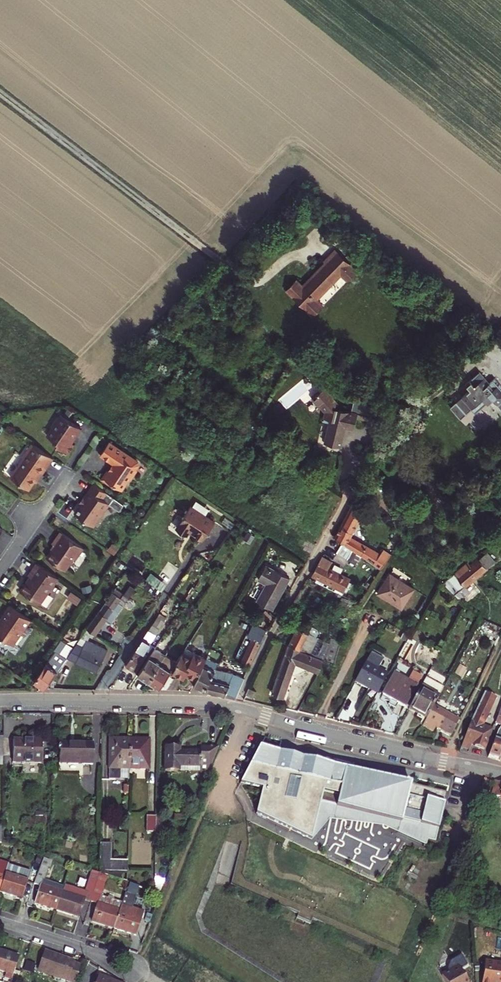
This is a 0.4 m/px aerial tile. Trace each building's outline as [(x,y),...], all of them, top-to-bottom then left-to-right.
[(344,272),(350,277),(357,270),(336,251),(302,286),(296,280),(286,290),(313,316),(323,306),(317,300),(341,275),(344,272)] [(341,275),(347,281),(350,277),(344,272),(341,275)] [(477,415),(493,400),(498,406),(500,403),(500,389),(493,379),(489,383),(479,372),(465,384),(470,390),(462,397),(457,391),(451,397),(456,403),(450,408),(460,419),(472,409),(477,415)] [(325,388),(312,399),(318,407),(320,406),(325,412),(324,414),(331,416),(330,420),(324,443),(340,447),(345,427),(353,430),(357,418),(357,414),(368,417),(367,421),(366,425),(379,428),(381,421),(382,416),(383,415),(355,398),(351,413),(334,408),(338,404),(325,388)] [(74,439),(75,439),(82,429),(62,415),(60,417),(57,418),(52,424),(53,427),(47,436),(57,443),(56,446),(68,454),(74,445),(70,442),(72,438),(74,439)] [(102,479),(111,485),(112,483),(121,490),(130,478),(132,477),(136,472),(135,469),(138,465),(138,461),(109,442),(100,455),(111,463),(113,462),(113,465),(109,472),(107,471),(102,479)] [(11,477),(29,490),(43,469),(45,470),(53,458),(32,443),(23,457),(24,458),(11,477)] [(3,472),(10,476),(15,467),(8,463),(3,472)] [(124,504),(93,483),(84,497),(86,498),(82,505),(80,505),(75,513),(83,519),(91,525),(101,511),(104,510),(109,504),(119,511),(124,504)] [(391,554),(383,549),(380,553),(349,537),(365,509),(354,503),(335,537),(345,543),(344,544),(350,548),(356,553),(359,554),(380,569),(391,554)] [(188,534),(189,532),(202,540),(214,522),(191,507),(177,527),(188,534)] [(74,558),(75,559),(83,547),(60,531),(52,543),(55,545),(47,557),(65,570),(74,558)] [(118,548),(112,544),(108,549),(114,554),(118,548)] [(338,556),(344,559),(350,548),(344,544),(338,556)] [(344,559),(350,563),(356,553),(350,548),(344,559)] [(350,563),(353,564),(359,554),(356,553),(350,563)] [(465,586),(475,578),(494,561),(486,553),(470,566),(468,562),(444,582),(461,598),(469,591),(465,586)] [(322,557),(312,575),(344,591),(350,579),(329,568),(332,562),(322,557)] [(21,590),(40,604),(58,577),(37,563),(29,575),(31,576),(21,590)] [(257,601),(272,609),(289,578),(267,565),(258,580),(266,585),(257,601)] [(146,579),(162,591),(167,584),(151,572),(146,579)] [(376,592),(402,608),(414,589),(388,572),(376,592)] [(465,586),(469,591),(479,583),(475,578),(465,586)] [(128,598),(115,589),(112,593),(87,629),(95,634),(106,620),(110,623),(128,598)] [(351,600),(342,597),(338,613),(347,615),(348,609),(351,600)] [(348,609),(354,611),(358,603),(351,599),(351,600),(348,609)] [(0,635),(0,653),(4,656),(13,644),(12,643),(21,630),(22,631),(30,619),(10,605),(2,616),(3,617),(0,621),(0,635)] [(258,616),(265,624),(272,618),(266,610),(258,616)] [(126,665),(138,673),(154,649),(152,647),(154,645),(150,642),(166,617),(160,613),(126,665)] [(246,661),(251,664),(266,629),(255,624),(250,636),(252,637),(241,662),(245,664),(246,661)] [(300,650),(324,660),(334,664),(341,640),(332,637),(331,644),(316,637),(309,633),(310,631),(301,627),(300,629),(298,628),(289,645),(300,650)] [(310,631),(309,633),(316,637),(319,631),(312,627),(310,631)] [(177,640),(181,643),(185,637),(181,634),(177,640)] [(165,650),(167,652),(177,637),(173,635),(168,643),(169,644),(165,650)] [(214,635),(207,648),(209,650),(216,636),(214,635)] [(54,649),(55,650),(34,680),(46,687),(67,658),(62,654),(59,652),(66,642),(61,638),(54,649)] [(58,671),(61,673),(71,658),(76,661),(76,662),(97,672),(108,650),(87,640),(84,646),(77,643),(74,647),(67,656),(67,658),(58,671)] [(74,647),(66,642),(59,652),(62,654),(67,658),(67,656),(74,647)] [(397,659),(403,663),(412,647),(408,645),(405,643),(397,659)] [(306,667),(319,673),(323,661),(300,651),(300,650),(289,645),(272,693),(283,697),(291,674),(293,675),(305,669),(306,667)] [(138,673),(149,680),(165,655),(155,648),(154,649),(138,673)] [(203,665),(206,660),(184,650),(176,662),(175,664),(177,666),(174,671),(173,672),(184,677),(186,673),(197,679),(203,665)] [(149,680),(160,687),(172,669),(175,664),(176,662),(168,657),(170,654),(167,652),(165,655),(149,680)] [(370,687),(378,692),(387,675),(365,663),(355,682),(369,689),(370,687)] [(197,679),(194,685),(205,691),(210,680),(215,670),(203,665),(197,679)] [(210,680),(205,691),(236,698),(244,678),(233,673),(216,670),(215,670),(210,680)] [(395,672),(382,695),(404,707),(405,705),(415,688),(420,678),(412,673),(408,682),(397,676),(399,673),(395,672)] [(419,690),(419,691),(436,700),(438,696),(421,687),(419,690)] [(246,694),(253,697),(256,691),(250,688),(246,694)] [(410,707),(419,691),(419,690),(415,688),(405,705),(410,707)] [(410,707),(408,710),(425,720),(433,706),(436,700),(419,691),(410,707)] [(471,744),(484,749),(490,731),(482,727),(485,720),(483,719),(494,697),(484,692),(470,723),(461,746),(469,749),(471,744)] [(458,720),(433,706),(425,720),(422,726),(432,732),(435,727),(450,736),(458,720)] [(497,732),(488,757),(498,760),(500,752),(500,726),(497,732)] [(13,752),(12,763),(41,763),(41,741),(32,741),(32,739),(28,739),(28,741),(13,740),(13,752)] [(109,739),(109,779),(120,779),(120,778),(120,769),(129,769),(129,741),(121,741),(121,739),(109,739)] [(129,741),(129,769),(149,769),(149,739),(138,739),(138,742),(129,741)] [(13,740),(3,740),(3,750),(3,752),(13,752),(13,740)] [(59,743),(59,764),(93,765),(93,744),(59,743)] [(203,748),(203,753),(179,752),(179,747),(165,747),(164,771),(178,771),(178,766),(200,767),(200,772),(209,772),(218,748),(203,748)] [(447,793),(259,747),(240,783),(261,788),(255,813),(311,841),(319,801),(401,820),(397,833),(425,846),(427,838),(435,840),(447,793)] [(120,778),(129,779),(129,769),(120,769),(120,778)] [(478,799),(481,800),(486,780),(483,779),(478,799)] [(496,781),(492,796),(500,798),(500,783),(496,781)] [(319,801),(311,841),(330,819),(384,826),(397,833),(401,820),(319,801)] [(146,816),(146,831),(156,832),(156,818),(156,816),(146,816)] [(127,872),(127,861),(110,861),(110,844),(100,844),(99,871),(127,872)] [(13,856),(9,869),(15,871),(19,858),(13,856)] [(53,862),(43,858),(33,884),(40,887),(34,903),(56,911),(62,893),(64,887),(44,881),(49,868),(50,869),(53,862)] [(5,875),(8,865),(0,863),(0,891),(5,875)] [(19,879),(5,875),(0,891),(0,893),(16,898),(17,894),(23,896),(30,873),(22,870),(19,879)] [(99,873),(107,876),(127,882),(127,872),(99,871),(99,873)] [(56,911),(73,916),(74,912),(79,914),(84,900),(90,902),(99,875),(91,873),(85,892),(66,887),(64,893),(62,893),(56,911)] [(99,875),(90,902),(97,904),(92,922),(113,929),(119,911),(118,910),(120,903),(100,897),(106,878),(99,875)] [(116,898),(123,900),(125,893),(118,891),(116,898)] [(130,934),(132,930),(137,932),(141,918),(143,913),(131,909),(135,896),(125,893),(123,900),(119,911),(113,929),(130,934)] [(0,951),(0,971),(6,972),(4,978),(0,977),(0,981),(18,981),(21,974),(14,971),(19,957),(0,951)] [(70,981),(75,981),(80,966),(74,963),(74,961),(45,951),(38,971),(70,981)] [(485,961),(482,981),(500,981),(500,979),(500,964),(485,961)] [(442,975),(445,981),(467,981),(458,966),(442,975)]
